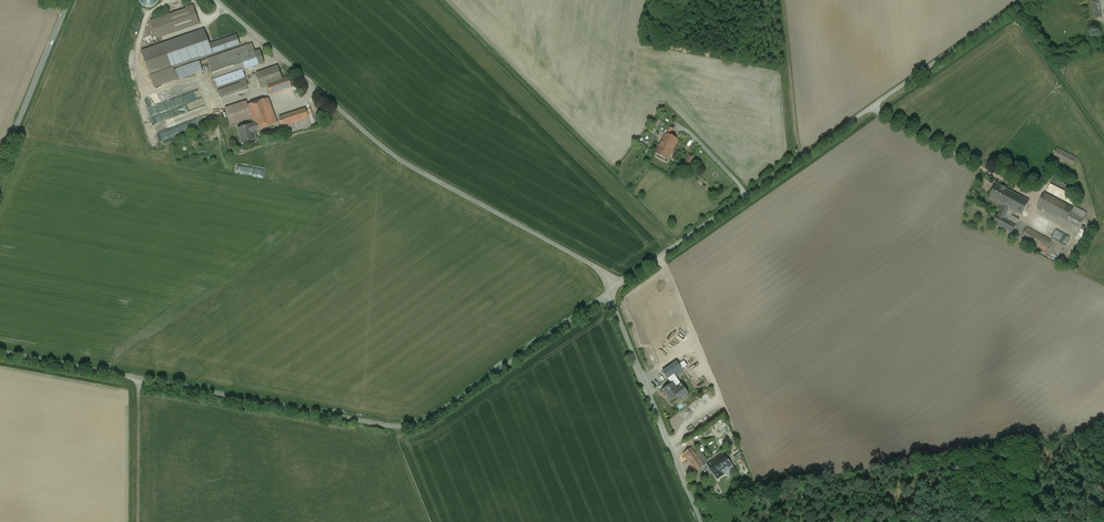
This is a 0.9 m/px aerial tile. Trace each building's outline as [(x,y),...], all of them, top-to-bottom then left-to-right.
[(162,0),(144,0),(147,9),(163,3),(162,0)] [(1103,15),(1103,1),(1093,4),(1097,19),(1103,17),(1103,15)] [(193,7),(151,22),(157,39),(199,24),(193,7)] [(204,31),(164,45),(173,69),(240,46),(236,35),(209,45),(204,31)] [(252,44),(208,59),(218,88),(240,81),(245,79),(243,71),(264,63),(260,50),(255,52),(252,44)] [(173,69),(164,45),(142,52),(154,87),(176,80),(173,69)] [(200,62),(174,71),(177,80),(203,71),(200,62)] [(278,67),(256,74),(261,87),(267,85),(282,80),(278,67)] [(282,80),(267,85),(271,94),(292,87),(289,78),(282,80)] [(240,83),(218,90),(221,97),(224,95),(248,87),(245,79),(240,81),(240,83)] [(269,100),(268,99),(248,106),(252,118),(254,124),(257,131),(278,124),(269,100)] [(246,101),(225,109),(231,125),(252,118),(248,106),(246,101)] [(306,109),(279,118),(285,134),(311,125),(306,109)] [(257,131),(254,124),(238,129),(243,144),(254,141),(254,140),(257,139),(255,132),(257,131)] [(666,133),(659,146),(671,152),(678,140),(670,136),(666,133)] [(667,160),(671,152),(659,146),(655,153),(667,160)] [(1077,159),(1057,148),(1054,155),(1058,157),(1066,161),(1074,165),(1077,159)] [(1075,184),(1055,174),(1050,184),(1070,194),(1070,193),(1075,184)] [(1004,206),(1012,192),(997,184),(989,198),(1004,206)] [(1029,201),(1012,192),(1004,206),(999,215),(1004,218),(1009,209),(1013,211),(1022,215),(1029,201)] [(1073,209),(1044,194),(1038,206),(1067,221),(1073,209)] [(1074,207),(1073,209),(1085,216),(1087,213),(1076,208),(1074,207)] [(1009,209),(1004,218),(1017,225),(1019,220),(1011,216),(1013,211),(1009,209)] [(1085,216),(1073,209),(1067,221),(1079,228),(1084,218),(1085,216)] [(993,223),(1012,233),(1017,225),(1004,218),(999,215),(998,215),(993,223)] [(1045,231),(1048,225),(1039,222),(1037,227),(1042,229),(1042,230),(1045,231)] [(1051,241),(1027,228),(1021,238),(1046,251),(1051,241)] [(676,362),(663,371),(672,384),(680,395),(681,397),(686,394),(684,390),(676,378),(678,376),(676,373),(681,369),(676,362)] [(680,395),(672,384),(663,390),(671,402),(680,395)] [(695,471),(703,466),(690,448),(682,453),(695,471)] [(738,462),(745,458),(742,453),(735,456),(738,462)] [(723,454),(707,464),(718,479),(734,468),(730,462),(729,463),(723,454)]
